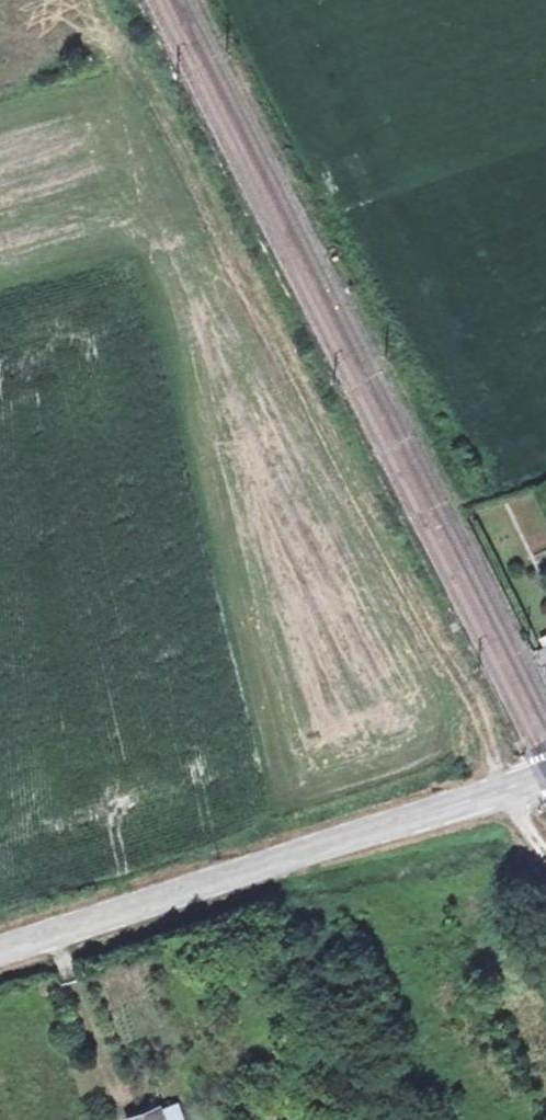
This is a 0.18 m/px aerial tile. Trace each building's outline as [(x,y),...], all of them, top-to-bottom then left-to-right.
[(532,635),(538,648),(545,644),(545,628),(532,635)] [(132,1119),(165,1119),(151,1077),(121,1086),(132,1119)]
